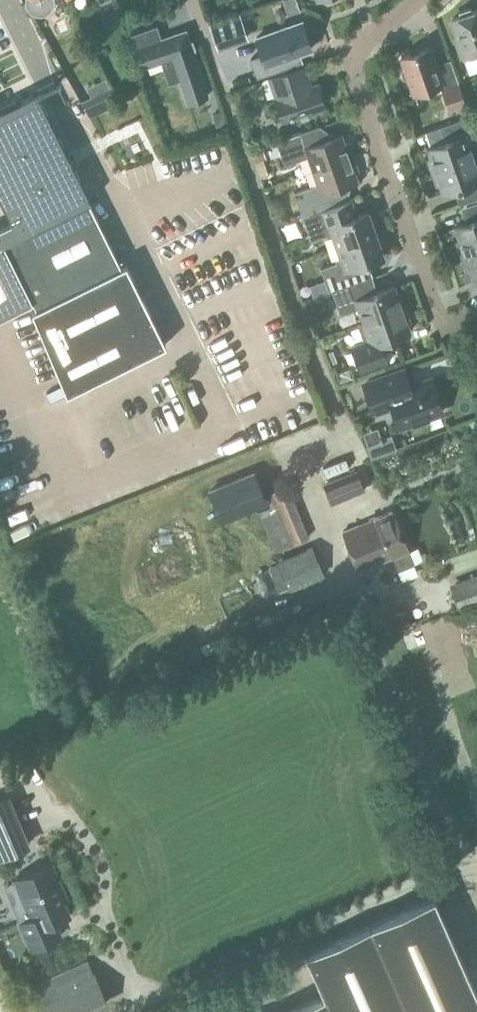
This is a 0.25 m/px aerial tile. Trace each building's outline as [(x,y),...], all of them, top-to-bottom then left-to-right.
[(27,4),(30,9),(33,13),(38,15),(41,15),(46,15),(50,13),(52,11),(54,8),(55,6),(56,3),(56,0),(27,0),(27,4)] [(288,14),(300,10),(297,0),(283,0),(288,14)] [(453,18),(459,37),(457,38),(463,56),(476,51),(476,10),(474,11),(471,8),(460,12),(459,16),(453,18)] [(240,13),(209,24),(217,46),(248,36),(240,13)] [(262,54),(251,58),(257,76),(298,62),(295,54),(311,48),(302,21),(257,37),(262,54)] [(186,30),(161,39),(156,26),(132,34),(143,66),(173,56),(188,102),(207,95),(186,30)] [(52,67),(63,56),(48,39),(36,49),(52,67)] [(455,72),(440,78),(430,47),(401,57),(405,68),(403,71),(403,75),(405,79),(409,79),(414,93),(441,84),(450,108),(466,103),(455,72)] [(308,79),(303,65),(270,76),(277,98),(276,98),(283,120),(325,106),(317,85),(304,89),(301,81),(308,79)] [(82,100),(90,117),(112,107),(103,89),(82,100)] [(121,268),(34,92),(0,109),(0,203),(9,222),(0,226),(0,317),(32,301),(36,308),(30,311),(67,395),(166,346),(126,265),(121,268)] [(473,157),(470,146),(476,144),(474,140),(476,140),(476,113),(456,121),(461,136),(428,148),(431,157),(429,161),(433,172),(473,157)] [(313,169),(353,155),(348,142),(344,143),(341,135),(323,141),(318,126),(276,141),(285,164),(309,156),(313,169)] [(313,169),(319,184),(294,192),(303,216),(345,201),(339,186),(357,180),(354,171),(358,170),(353,155),(313,169)] [(433,172),(436,181),(440,183),(443,193),(464,186),(467,187),(467,188),(468,188),(472,200),(476,198),(476,167),(473,157),(433,172)] [(379,231),(374,218),(371,219),(368,210),(357,214),(352,199),(303,216),(311,240),(327,234),(328,237),(333,235),(337,246),(379,231)] [(476,249),(476,215),(474,220),(455,226),(460,240),(458,244),(461,254),(476,249)] [(329,291),(332,290),(356,282),(358,281),(352,266),(383,255),(380,247),(384,245),(379,231),(337,246),(341,258),(336,260),(337,262),(321,268),(329,291)] [(461,254),(465,265),(469,267),(474,281),(476,280),(476,249),(461,254)] [(364,320),(404,306),(401,297),(397,295),(394,286),(362,297),(356,282),(332,290),(341,314),(353,309),(354,313),(360,311),(364,320)] [(364,341),(352,345),(361,370),(387,361),(380,342),(410,331),(407,322),(409,318),(405,306),(400,307),(367,319),(364,320),(358,322),(364,341)] [(401,349),(405,361),(417,357),(413,345),(401,349)] [(431,379),(409,386),(404,370),(365,383),(374,410),(392,403),(400,425),(404,424),(405,427),(418,422),(417,419),(442,411),(440,407),(443,406),(439,393),(436,394),(431,379)] [(371,456),(396,447),(391,432),(381,436),(377,426),(362,431),(371,456)] [(365,490),(350,454),(318,467),(333,503),(365,490)] [(211,490),(223,519),(267,501),(254,472),(211,490)] [(275,551),(281,548),(310,536),(288,484),(266,493),(272,505),(264,508),(257,511),(275,551)] [(409,549),(393,510),(343,531),(359,570),(409,549)] [(312,547),(279,561),(289,587),(323,572),(312,547)] [(453,583),(460,604),(476,597),(476,574),(453,583)] [(395,613),(400,629),(413,624),(407,609),(395,613)] [(23,745),(28,757),(42,751),(37,739),(23,745)] [(26,845),(4,795),(0,797),(0,856),(26,845)] [(62,888),(51,863),(14,879),(31,917),(20,922),(31,948),(60,935),(54,920),(69,914),(58,889),(62,888)] [(46,1011),(83,1011),(107,1001),(94,971),(38,996),(46,1011)]
